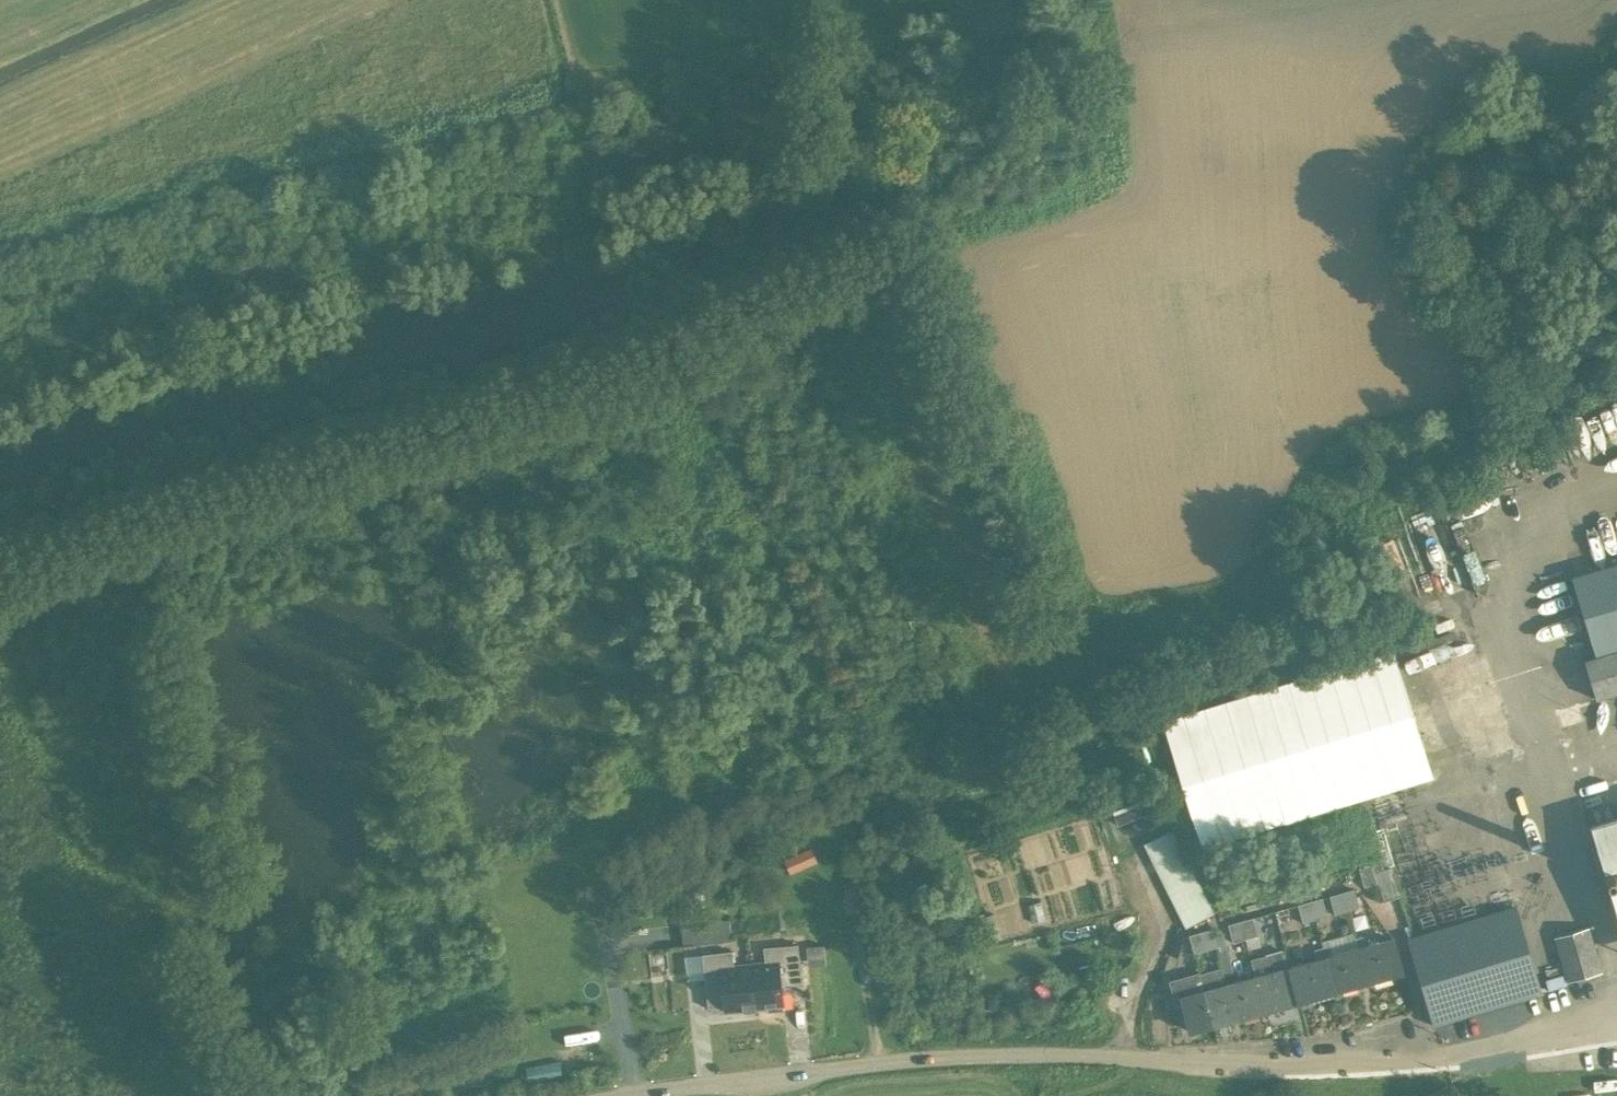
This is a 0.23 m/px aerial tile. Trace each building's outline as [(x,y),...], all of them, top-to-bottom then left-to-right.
[(1447,592),(1476,583),(1456,521),(1508,505),(1502,484),(1421,510),(1447,592)] [(1572,577),(1597,657),(1585,661),(1596,699),(1616,693),(1616,564),(1572,577)] [(1293,701),(1330,697),(1328,679),(1291,683),(1293,701)] [(1591,825),(1604,870),(1602,871),(1606,885),(1609,885),(1616,911),(1616,817),(1591,825)] [(1152,859),(1180,845),(1172,830),(1144,844),(1152,859)] [(1152,859),(1159,873),(1186,859),(1180,845),(1152,859)] [(1159,873),(1165,886),(1193,873),(1186,859),(1159,873)] [(1365,886),(1377,883),(1378,883),(1374,872),(1372,864),(1360,868),(1365,886)] [(1378,883),(1377,883),(1383,902),(1400,896),(1391,867),(1374,872),(1378,883)] [(1165,886),(1172,900),(1200,887),(1193,873),(1165,886)] [(1172,900),(1179,914),(1207,901),(1200,887),(1172,900)] [(1355,889),(1343,892),(1348,910),(1360,907),(1355,889)] [(1335,914),(1348,910),(1343,892),(1330,896),(1335,914)] [(1323,898),(1311,901),(1315,919),(1328,916),(1323,898)] [(1214,914),(1207,901),(1179,914),(1186,928),(1214,914)] [(1303,923),(1315,919),(1311,901),(1298,905),(1303,923)] [(1510,906),(1414,936),(1407,938),(1434,1026),(1542,993),(1516,906),(1510,906)] [(1253,918),(1241,921),(1246,939),(1258,935),(1253,918)] [(1234,942),(1246,939),(1241,921),(1229,925),(1234,942)] [(1590,927),(1555,937),(1567,981),(1602,970),(1590,927)] [(1214,929),(1202,932),(1207,949),(1219,946),(1214,929)] [(1195,953),(1207,949),(1202,932),(1190,935),(1195,953)] [(1336,989),(1370,980),(1360,947),(1359,947),(1356,938),(1355,938),(1354,934),(1322,943),(1323,947),(1326,957),(1336,989)] [(1394,938),(1365,946),(1363,936),(1356,938),(1359,947),(1360,947),(1370,980),(1403,971),(1394,938)] [(750,964),(755,1008),(768,1006),(769,1011),(784,1010),(781,984),(803,982),(799,944),(765,948),(766,962),(750,964)] [(1301,999),(1336,989),(1326,957),(1323,947),(1315,950),(1317,959),(1291,966),(1301,999)] [(755,1008),(750,964),(734,966),(733,951),(703,954),(709,1008),(727,1006),(728,1011),(743,1009),(743,1011),(755,1010),(755,1008)] [(1266,1009),(1301,999),(1291,966),(1263,974),(1260,965),(1252,967),(1255,976),(1256,976),(1266,1009)] [(1201,981),(1197,982),(1201,993),(1205,992),(1215,1024),(1233,1019),(1223,985),(1222,985),(1219,977),(1224,976),(1222,968),(1199,974),(1201,981)] [(1255,976),(1223,985),(1233,1019),(1266,1009),(1256,976),(1255,976)] [(1177,1003),(1182,1002),(1191,1030),(1215,1024),(1205,992),(1201,993),(1197,982),(1184,986),(1181,978),(1170,981),(1177,1003)]
